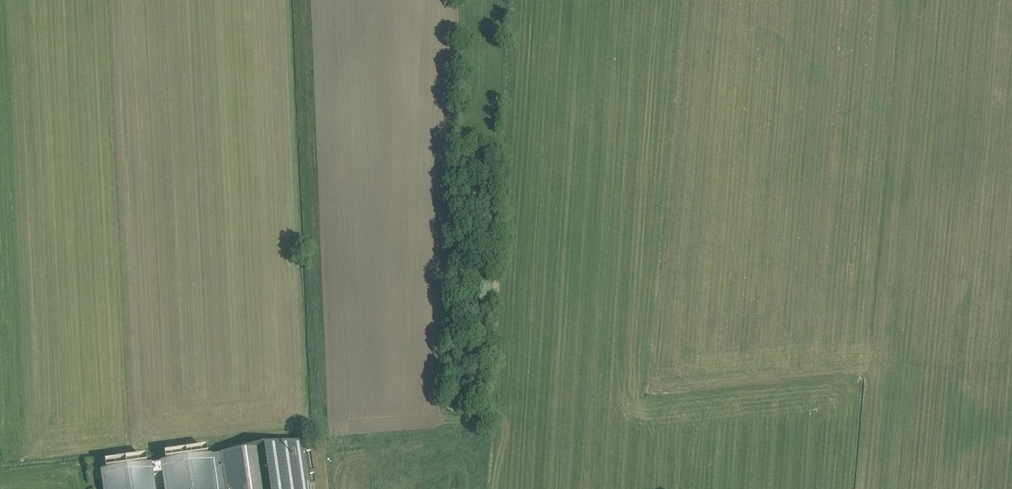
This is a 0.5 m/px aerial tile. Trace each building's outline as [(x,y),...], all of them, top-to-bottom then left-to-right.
[(221,455),(225,485),(225,488),(309,488),(302,443),(262,449),(221,455)] [(214,486),(225,485),(220,455),(162,463),(163,474),(165,488),(215,488),(214,486)] [(162,463),(150,465),(102,472),(104,488),(153,488),(151,476),(163,474),(162,463)]
